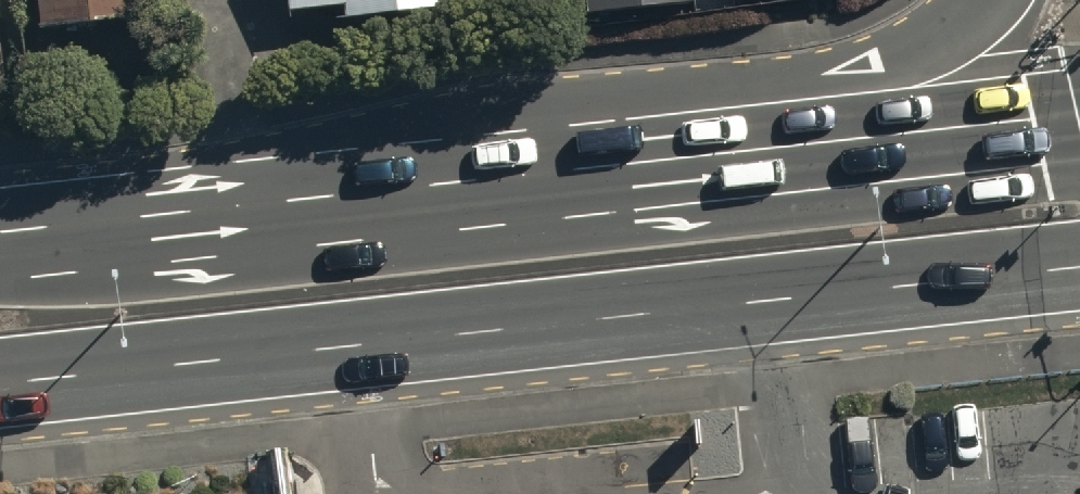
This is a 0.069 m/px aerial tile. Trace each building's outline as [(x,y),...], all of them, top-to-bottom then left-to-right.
[(29,39),(132,30),(130,0),(26,0),(29,39)] [(277,34),(509,12),(508,0),(274,0),(277,34)] [(590,10),(682,0),(589,0),(590,10)]
